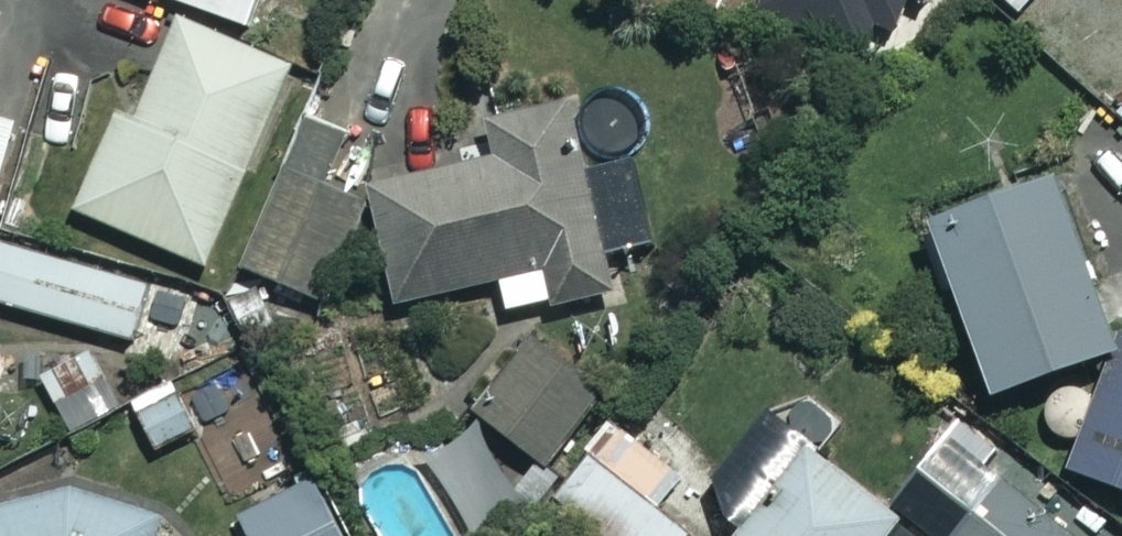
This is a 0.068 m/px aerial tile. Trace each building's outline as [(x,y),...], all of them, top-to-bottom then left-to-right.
[(249,26),(257,0),(168,0),(249,26)] [(1015,14),(1028,0),(1000,0),(1015,14)] [(284,67),(174,20),(132,120),(115,113),(73,211),(200,265),(284,67)] [(1113,107),(1121,115),(1121,98),(1113,107)] [(606,292),(568,104),(485,121),(493,162),(367,187),(391,303),(495,281),(502,313),(606,292)] [(12,123),(0,120),(0,169),(12,123)] [(341,138),(309,124),(244,269),(322,304),(368,203),(321,182),(341,138)] [(1107,352),(1045,179),(921,224),(984,396),(1107,352)] [(0,245),(0,304),(129,340),(145,286),(0,245)] [(1117,338),(1066,470),(1121,493),(1121,340),(1117,338)] [(602,403),(536,341),(472,409),(539,471),(602,403)] [(198,427),(179,389),(133,412),(152,451),(198,427)] [(888,498),(934,535),(1074,535),(945,429),(888,498)] [(799,451),(733,535),(910,535),(799,451)] [(585,456),(549,503),(591,535),(689,535),(585,456)] [(178,515),(54,475),(0,492),(0,535),(185,535),(178,515)] [(235,523),(242,535),(343,535),(315,482),(235,523)]
